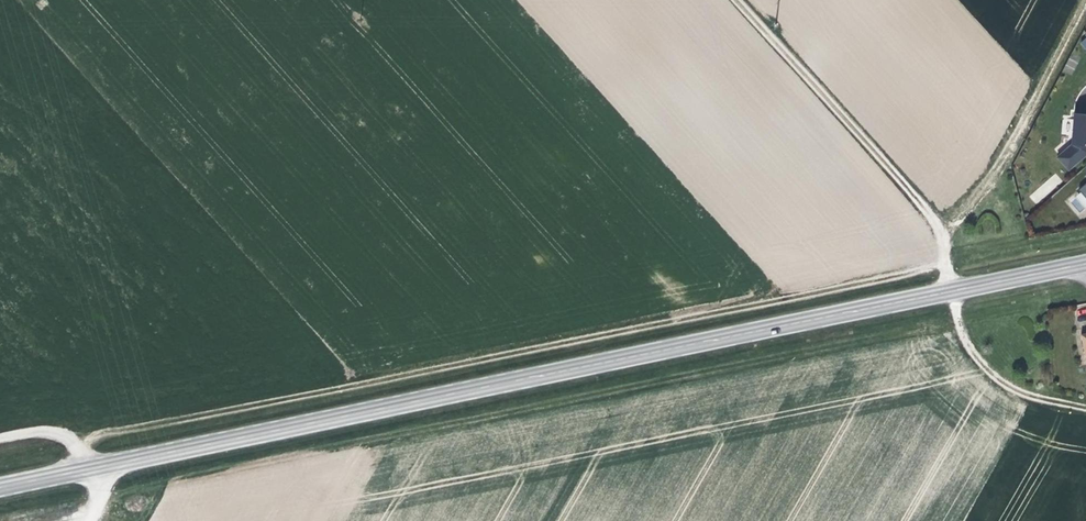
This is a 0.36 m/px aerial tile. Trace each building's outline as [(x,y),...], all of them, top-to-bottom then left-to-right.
[(1073,113),(1071,144),(1085,145),(1085,114),(1073,113)] [(1071,144),(1057,156),(1069,171),(1085,156),(1085,145),(1071,144)] [(1055,173),(1029,197),(1036,205),(1062,180),(1055,173)] [(1077,334),(1081,356),(1085,356),(1085,332),(1077,334)]
